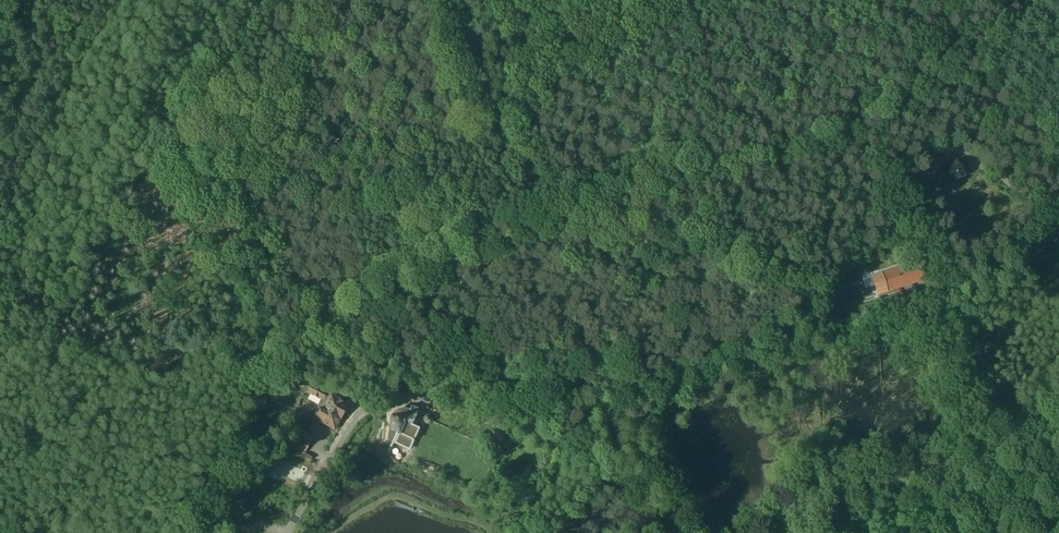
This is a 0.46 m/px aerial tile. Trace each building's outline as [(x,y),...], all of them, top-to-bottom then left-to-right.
[(937,160),(927,166),(931,172),(941,166),(937,160)] [(957,161),(941,170),(949,184),(965,175),(957,161)] [(928,258),(922,260),(926,272),(932,270),(928,258)] [(919,262),(896,270),(901,286),(924,279),(919,262)] [(896,270),(873,277),(878,294),(901,286),(896,270)] [(847,298),(834,299),(835,311),(848,310),(847,298)] [(312,385),(288,373),(285,378),(305,388),(304,390),(308,392),(312,385)] [(327,393),(312,385),(308,392),(323,400),(327,393)] [(270,392),(260,387),(254,398),(264,403),(270,392)] [(349,404),(331,395),(323,410),(320,409),(314,419),(335,430),(340,420),(349,404)] [(397,433),(392,442),(399,445),(410,450),(419,428),(412,425),(419,410),(412,406),(410,411),(404,409),(399,410),(394,412),(391,417),(390,422),(391,427),(395,432),(397,433)] [(432,422),(432,420),(432,418),(431,417),(429,416),(428,415),(426,416),(424,417),(423,418),(423,420),(423,422),(424,423),(426,424),(428,424),(430,424),(431,423),(432,422)] [(302,431),(295,442),(306,448),(313,437),(302,431)] [(306,448),(295,442),(291,448),(303,454),(306,448)] [(296,462),(287,458),(285,463),(294,467),(296,462)] [(273,464),(263,460),(261,464),(271,468),(273,464)] [(271,468),(261,464),(258,471),(268,476),(271,468)]
